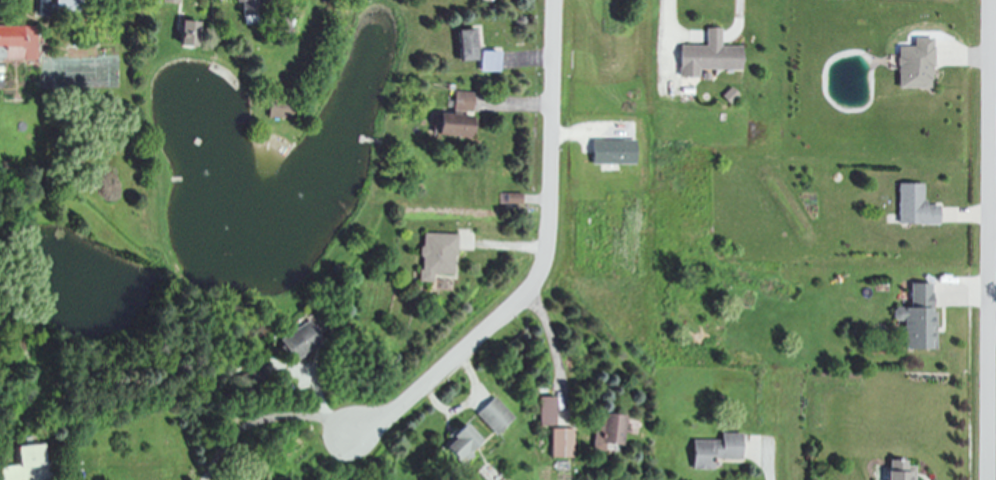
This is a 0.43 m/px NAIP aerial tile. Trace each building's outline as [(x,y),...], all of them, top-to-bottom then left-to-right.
[(71,0),(51,0),(51,13),(71,13),(71,0)] [(253,15),(253,6),(267,5),(266,0),(229,0),(230,3),(235,3),(236,16),(253,15)] [(275,32),(287,34),(290,12),(278,10),(275,32)] [(190,47),(193,22),(176,20),(172,45),(190,47)] [(34,60),(35,28),(0,27),(0,59),(34,60)] [(737,70),(737,47),(717,47),(717,28),(702,28),(702,46),(674,46),(674,77),(695,77),(695,70),(737,70)] [(474,61),(473,29),(452,30),(453,62),(474,61)] [(893,47),(892,89),(927,89),(928,39),(909,39),(908,47),(893,47)] [(476,73),(496,72),(496,52),(476,52),(476,73)] [(734,95),(727,88),(718,97),(726,105),(734,95)] [(470,93),(451,92),(449,114),(432,113),(430,135),(465,138),(466,115),(468,115),(470,93)] [(265,119),(288,119),(287,101),(264,102),(265,119)] [(631,166),(631,142),(588,141),(587,165),(631,166)] [(893,225),(934,225),(935,206),(920,206),(920,184),(894,184),(893,225)] [(502,205),(518,205),(518,194),(502,194),(502,205)] [(431,276),(451,276),(453,235),(418,234),(417,283),(430,283),(431,276)] [(275,341),(289,363),(320,343),(306,321),(275,341)] [(492,436),(511,419),(491,398),(473,415),(492,436)] [(549,427),(549,398),(535,398),(536,427),(549,427)] [(620,447),(622,416),(592,415),(590,452),(610,453),(610,447),(620,447)] [(468,455),(463,451),(473,438),(456,424),(437,449),(459,467),(468,455)] [(568,430),(547,430),(547,459),(569,459),(568,430)] [(737,460),(738,434),(718,434),(717,441),(688,440),(687,470),(710,471),(711,459),(737,460)] [(13,466),(0,468),(0,479),(41,479),(37,445),(11,448),(13,466)] [(911,467),(902,467),(902,461),(881,461),(880,479),(911,479),(911,467)]
